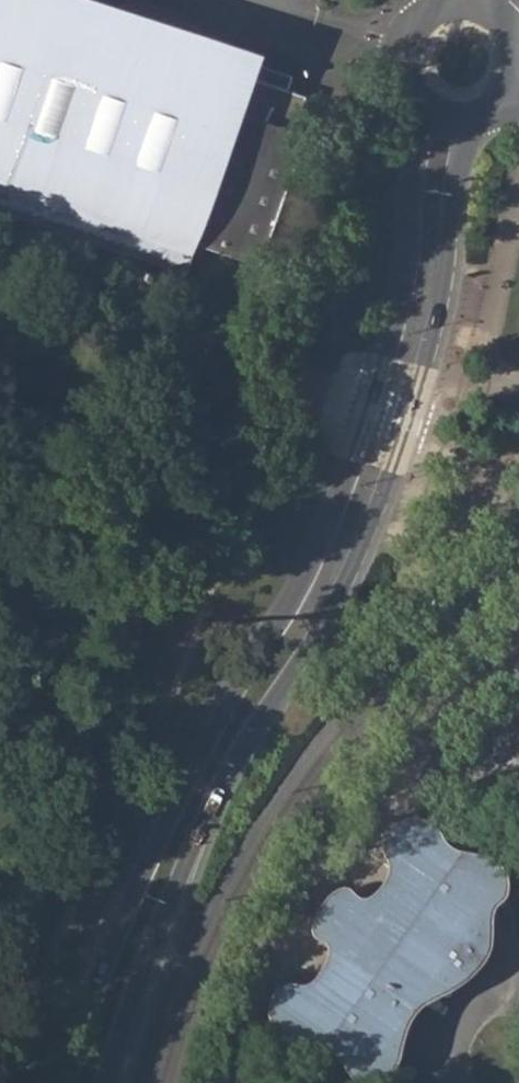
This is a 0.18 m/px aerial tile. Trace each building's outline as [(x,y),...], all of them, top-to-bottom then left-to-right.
[(178,273),(189,240),(259,263),(301,133),(292,130),(303,95),(285,89),(290,73),(256,62),(251,78),(246,76),(113,32),(120,8),(123,0),(41,0),(38,8),(15,0),(0,0),(0,213),(178,273)] [(254,51),(120,8),(113,32),(246,76),(254,51)] [(515,511),(494,532),(500,538),(518,519),(518,507),(515,511)] [(460,991),(468,984),(475,978),(482,971),(487,964),(491,955),(493,951),(493,940),(494,929),(495,918),(496,912),(504,906),(508,901),(509,893),(510,883),(506,872),(501,864),(494,859),(483,858),(473,856),(463,855),(454,851),(449,847),(443,841),(440,834),(434,828),(427,823),(419,822),(410,822),(401,825),(394,830),(391,833),(387,838),(384,844),(384,851),(385,856),(390,865),(391,872),(389,881),(385,886),(381,892),(375,898),(368,902),(362,902),(356,898),(350,892),(344,890),(337,893),(328,900),(321,910),(316,920),(314,929),(314,937),(318,942),(323,943),(327,945),(330,950),(329,958),(327,966),(321,977),(315,984),(307,988),(299,988),(291,987),(285,988),(279,992),(274,999),(271,1006),(271,1007),(270,1014),(271,1021),(274,1028),(279,1036),(287,1042),(297,1044),(312,1046),(314,1046),(325,1050),(336,1056),(342,1064),(348,1073),(353,1082),(355,1082),(388,1082),(394,1077),(401,1064),(405,1045),(408,1034),(411,1027),(418,1016),(428,1008),(446,999),(460,991)]
